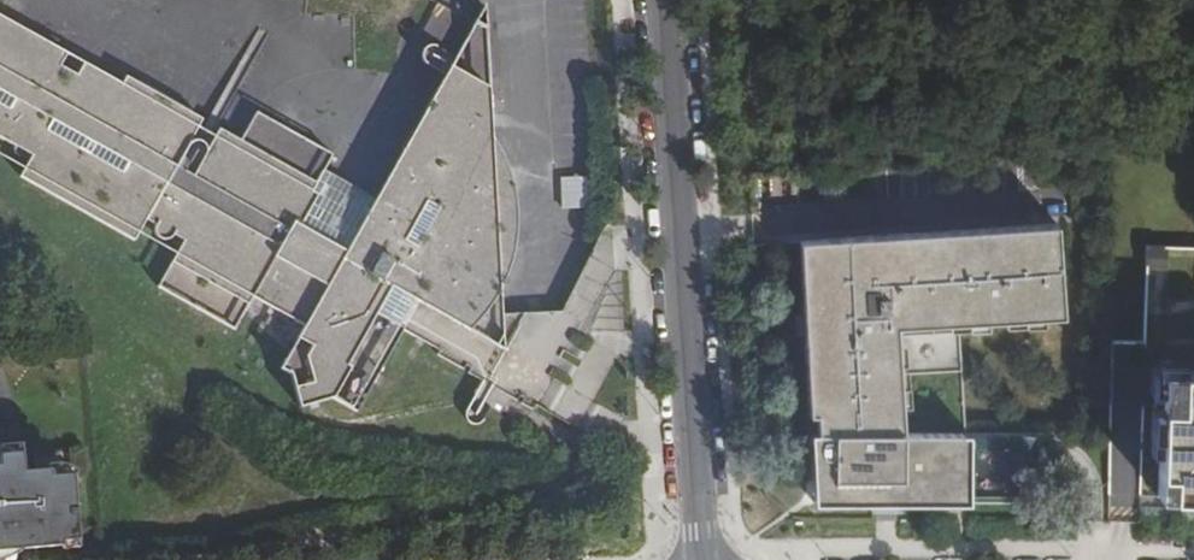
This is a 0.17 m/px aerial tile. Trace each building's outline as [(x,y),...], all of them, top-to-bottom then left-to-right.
[(23,177),(18,186),(134,253),(139,245),(174,264),(158,292),(237,338),(252,311),(301,340),(282,373),(296,381),(300,416),(341,406),(356,415),(403,332),(418,308),(507,360),(505,325),(504,301),(508,287),(512,275),(516,260),(517,249),(518,237),(519,224),(518,209),(517,196),(514,185),(511,176),(507,166),(500,152),(494,141),(491,89),(488,24),(489,23),(490,22),(490,21),(489,20),(488,19),(486,19),(458,71),(441,60),(440,57),(439,54),(437,52),(433,51),(431,51),(427,53),(423,58),(428,70),(450,84),(380,207),(342,185),(328,177),(335,163),(257,118),(242,145),(221,134),(216,143),(200,134),(205,124),(124,78),(120,86),(0,17),(0,164),(23,177)] [(592,193),(568,195),(569,224),(593,223),(592,193)] [(878,236),(789,242),(800,437),(902,434),(894,327),(1067,318),(1060,225),(878,236)] [(897,347),(901,409),(909,408),(905,346),(897,347)] [(1155,498),(1193,499),(1193,373),(1158,372),(1155,498)] [(902,434),(800,437),(804,503),(804,505),(887,504),(1040,503),(1042,434),(902,434)] [(19,442),(0,444),(0,559),(1,559),(9,557),(25,550),(64,546),(65,552),(67,552),(71,550),(76,546),(79,542),(74,473),(76,473),(77,471),(75,467),(73,465),(67,463),(63,462),(57,462),(52,462),(48,464),(48,466),(22,469),(19,442)]
